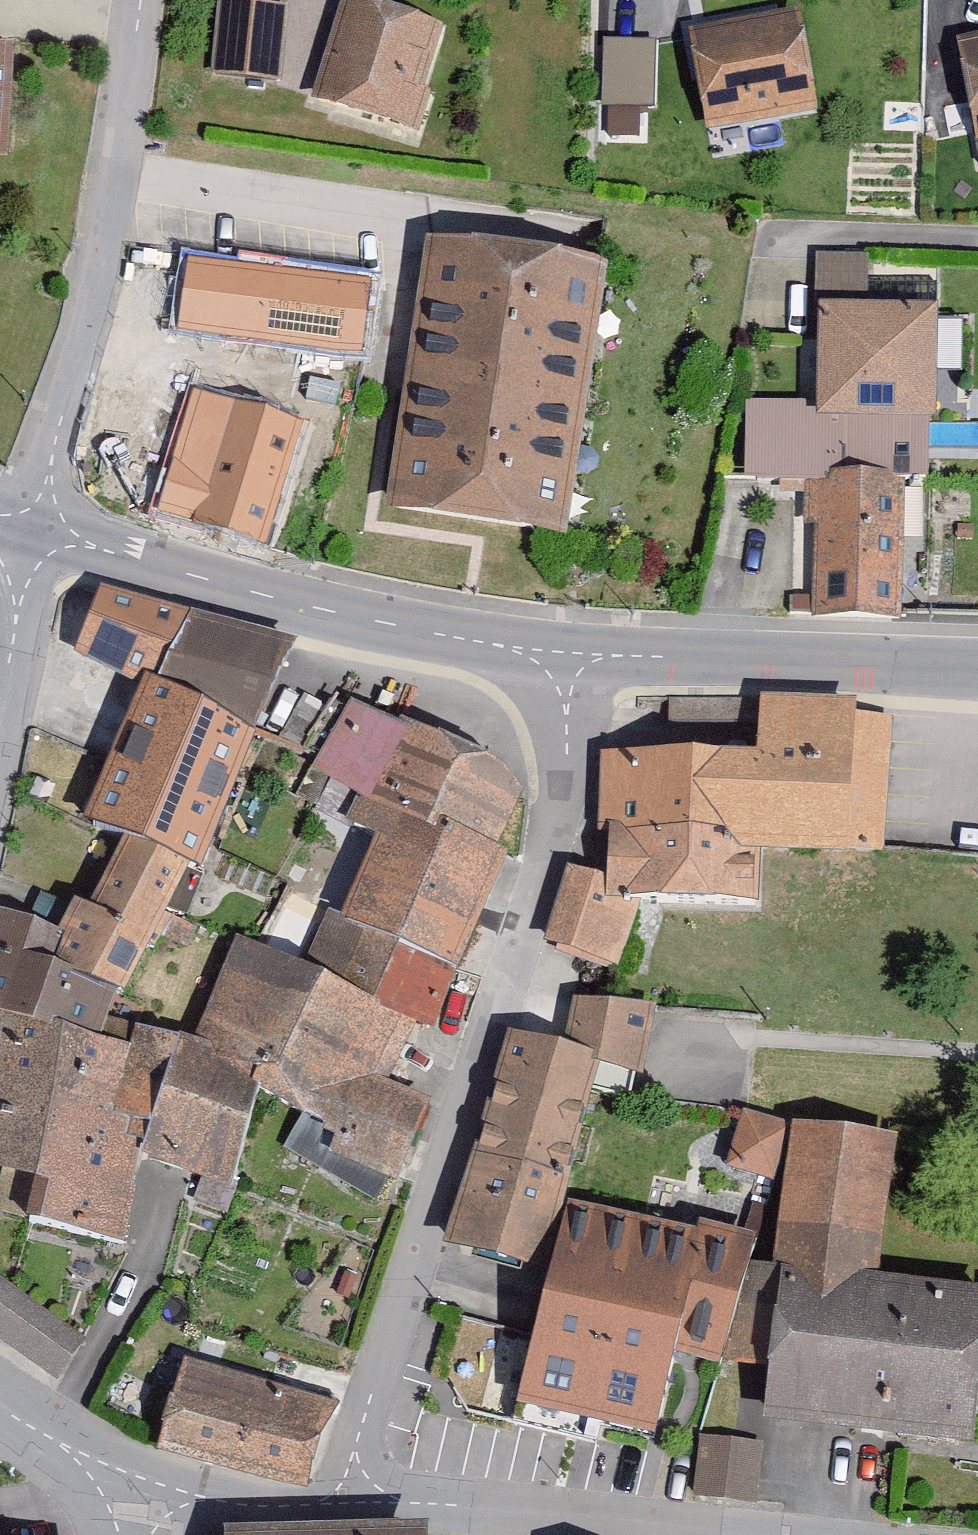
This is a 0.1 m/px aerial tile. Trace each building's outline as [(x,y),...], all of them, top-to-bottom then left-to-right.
[(413,140),(451,34),(355,0),(340,0),(304,101),(413,140)] [(213,5),(207,79),(282,85),(288,11),(213,5)] [(712,145),(818,123),(797,22),(691,43),(712,145)] [(11,159),(19,33),(0,32),(0,158),(11,159)] [(658,100),(657,35),(605,36),(606,101),(658,100)] [(977,127),(977,46),(960,51),(977,127)] [(653,136),(655,106),(608,103),(607,134),(653,136)] [(434,249),(393,520),(569,546),(609,275),(434,249)] [(191,254),(180,321),(361,351),(372,284),(191,254)] [(810,494),(815,642),(917,639),(912,493),(934,492),(928,336),(862,338),(860,267),(828,268),(833,412),(753,415),(756,496),(810,494)] [(293,445),(189,414),(153,533),(258,564),(293,445)] [(161,687),(194,623),(99,594),(72,663),(144,692),(149,681),(161,687)] [(194,623),(161,687),(258,739),(302,645),(194,623)] [(82,829),(128,847),(194,876),(206,879),(258,739),(161,687),(149,681),(144,692),(82,829)] [(761,763),(597,757),(594,876),(569,869),(546,951),(618,971),(635,911),(762,915),(764,859),(889,863),(892,725),(850,724),(850,704),(763,701),(761,763)] [(500,771),(355,704),(323,774),(378,799),(496,854),(522,799),(500,771)] [(496,854),(378,799),(329,912),(460,976),(503,858),(496,854)] [(80,904),(65,938),(53,971),(117,998),(194,876),(128,847),(94,912),(80,904)] [(460,976),(329,912),(309,968),(419,1025),(432,1032),(460,976)] [(99,1044),(117,998),(53,971),(65,938),(0,915),(0,1017),(99,1044)] [(309,968),(240,943),(203,1042),(264,1087),(262,1095),(334,1133),(325,1167),(400,1199),(431,1112),(390,1089),(419,1025),(309,968)] [(515,1039),(449,1241),(540,1273),(593,1067),(642,1077),(655,1015),(574,1011),(567,1050),(515,1039)] [(0,1017),(0,1174),(33,1182),(25,1227),(119,1252),(137,1160),(157,1060),(127,1052),(99,1044),(0,1017)] [(136,1025),(127,1052),(157,1060),(137,1160),(241,1193),(262,1095),(264,1087),(203,1042),(136,1025)] [(781,1130),(740,1110),(723,1171),(773,1193),(781,1130)] [(772,1414),(977,1434),(977,1287),(884,1278),(897,1142),(798,1129),(772,1414)] [(752,1254),(573,1211),(521,1429),(601,1448),(607,1425),(663,1438),(681,1363),(724,1374),(752,1254)] [(58,1378),(87,1330),(0,1277),(0,1343),(58,1378)] [(336,1397),(187,1364),(169,1445),(318,1477),(336,1397)] [(760,1450),(703,1443),(696,1498),(753,1505),(760,1450)]
